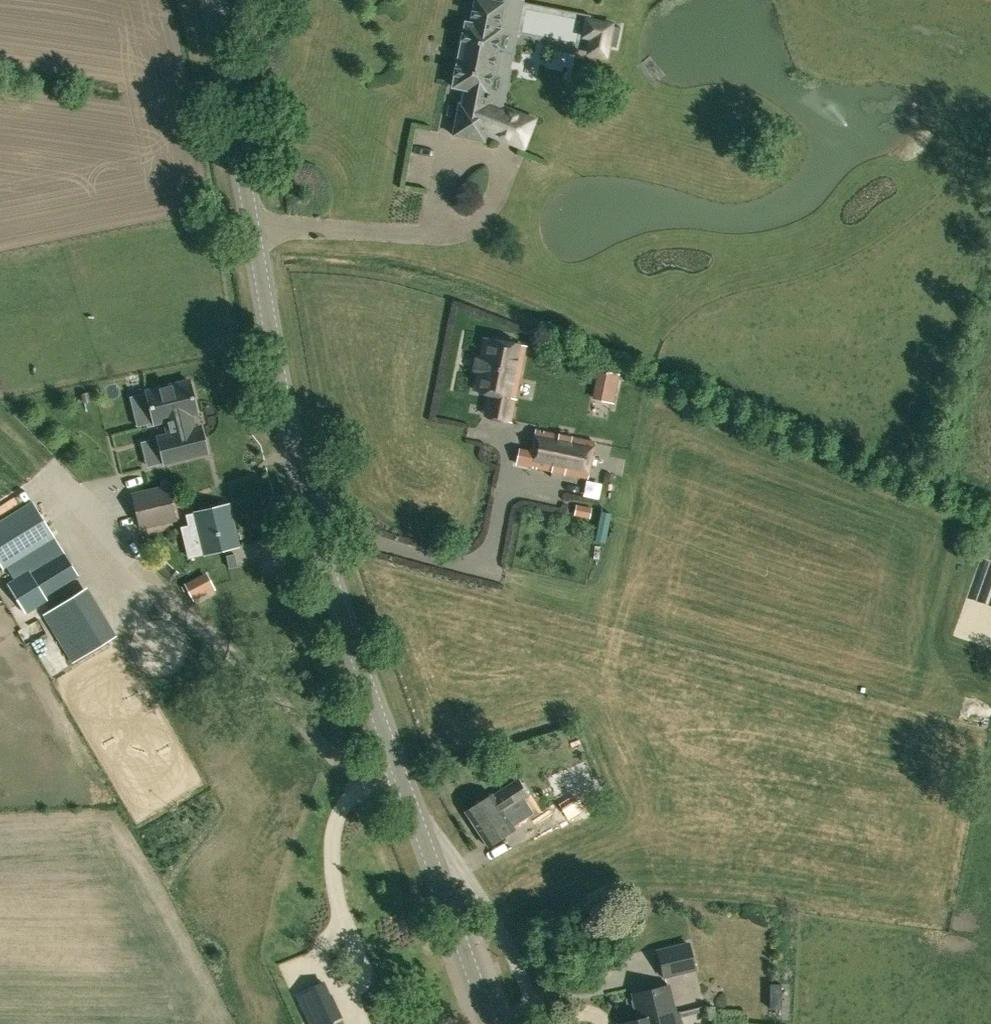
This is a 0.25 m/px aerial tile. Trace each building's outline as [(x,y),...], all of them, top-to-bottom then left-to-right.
[(501,2),(489,0),(475,0),(470,23),(465,22),(453,86),(465,89),(462,104),(459,103),(453,135),(484,141),(486,131),(503,138),(513,113),(491,104),(493,99),(492,98),(488,92),(492,72),(499,73),(503,52),(496,50),(500,29),(498,29),(502,8),(519,11),(521,2),(589,16),(588,19),(587,19),(587,21),(599,23),(595,44),(607,46),(608,43),(616,45),(619,26),(611,24),(590,20),(591,15),(589,14),(589,13),(587,12),(586,14),(568,10),(568,9),(566,8),(566,10),(547,6),(547,5),(545,4),(545,6),(527,2),(527,1),(524,0),(524,2),(517,0),(501,0),(501,2)] [(576,15),(541,12),(539,36),(574,39),(576,15)] [(528,50),(528,79),(545,79),(546,51),(528,50)] [(513,344),(514,340),(512,337),(501,335),(498,337),(497,341),(486,339),(476,389),(491,393),(486,415),(510,420),(525,346),(513,344)] [(560,358),(573,363),(577,350),(564,346),(560,358)] [(599,367),(593,396),(612,400),(618,371),(599,367)] [(195,425),(193,416),(199,414),(190,378),(144,389),(153,426),(164,424),(166,433),(156,435),(162,460),(163,465),(209,455),(207,448),(201,424),(195,425)] [(588,477),(595,441),(537,430),(535,440),(537,440),(535,452),(520,449),(518,463),(588,477)] [(141,526),(176,518),(168,485),(133,493),(141,526)] [(4,567),(7,565),(54,536),(33,502),(0,522),(0,561),(4,567)] [(588,516),(590,506),(576,503),(574,513),(588,516)] [(206,553),(238,546),(228,504),(196,512),(206,553)] [(54,536),(7,565),(16,579),(30,570),(32,574),(65,554),(61,546),(54,536)] [(45,595),(78,574),(66,553),(65,554),(32,574),(30,570),(16,579),(8,584),(26,612),(47,598),(45,595)] [(238,566),(235,554),(226,556),(229,568),(238,566)] [(178,572),(166,561),(158,570),(171,581),(178,572)] [(194,601),(215,589),(206,573),(185,584),(194,601)] [(72,662),(106,641),(77,593),(43,614),(72,662)] [(584,804),(599,798),(592,781),(559,794),(564,809),(565,811),(584,804)] [(528,795),(519,782),(508,790),(506,787),(493,795),(492,795),(466,812),(488,845),(514,828),(503,812),(528,795)] [(665,975),(696,968),(690,943),(659,951),(665,975)] [(338,1016),(322,981),(297,993),(311,1023),(320,1023),(338,1016)] [(668,985),(634,993),(635,996),(632,1000),(634,1008),(638,1010),(640,1018),(620,1023),(682,1023),(679,1011),(675,1012),(668,985)] [(703,1018),(713,1020),(715,1007),(704,1005),(703,1018)] [(747,1017),(716,1015),(715,1023),(746,1023),(747,1017)]
